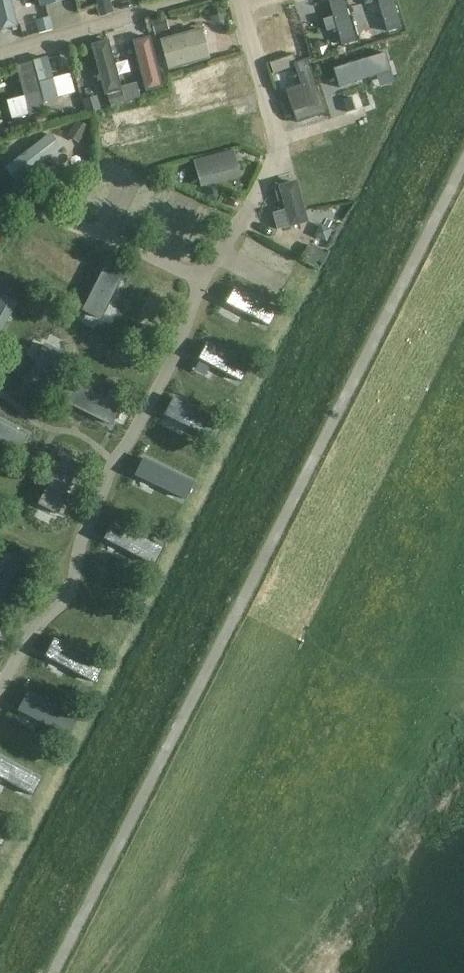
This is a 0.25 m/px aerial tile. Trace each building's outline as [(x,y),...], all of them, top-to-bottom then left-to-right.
[(11,0),(0,0),(0,27),(0,29),(17,25),(11,0)] [(100,16),(112,12),(109,0),(96,0),(100,16)] [(329,1),(342,45),(356,41),(344,0),(332,0),(329,1)] [(387,32),(401,27),(393,0),(378,0),(387,32)] [(298,8),(256,20),(261,37),(287,29),(291,41),(306,37),(298,8)] [(49,17),(35,21),(39,33),(52,30),(49,17)] [(166,17),(152,21),(155,34),(169,30),(166,17)] [(207,60),(198,27),(160,37),(168,70),(207,60)] [(363,29),(358,38),(367,43),(378,39),(377,37),(363,29)] [(161,83),(148,33),(130,37),(144,88),(161,83)] [(122,87),(108,37),(91,41),(104,92),(122,87)] [(317,42),(312,51),(320,56),(325,47),(317,42)] [(307,49),(295,53),(297,62),(307,58),(310,58),(307,49)] [(68,50),(59,53),(63,65),(71,63),(68,50)] [(385,53),(333,69),(339,88),(391,72),(385,53)] [(302,90),(287,95),(297,124),(326,113),(307,58),(297,62),(293,63),(302,90)] [(34,64),(44,101),(74,93),(69,74),(54,78),(54,77),(49,60),(34,64)] [(32,65),(16,69),(24,96),(6,101),(10,116),(43,108),(32,65)] [(235,88),(231,74),(190,84),(194,98),(235,88)] [(97,96),(83,100),(86,113),(100,109),(97,96)] [(170,98),(156,102),(159,113),(173,109),(170,98)] [(44,112),(35,114),(37,124),(47,122),(44,112)] [(158,134),(155,120),(114,130),(117,144),(158,134)] [(78,121),(70,133),(80,139),(88,127),(78,121)] [(109,132),(101,134),(104,148),(113,146),(109,132)] [(50,133),(4,169),(16,185),(62,149),(50,133)] [(240,178),(237,163),(196,173),(199,188),(240,178)] [(284,210),(274,213),(278,229),(289,226),(290,228),(307,223),(295,181),(278,187),(284,210)] [(210,187),(205,197),(215,201),(218,195),(216,189),(210,187)] [(309,243),(303,255),(317,262),(317,261),(324,265),(329,254),(322,251),(322,250),(309,243)] [(107,261),(82,311),(101,321),(126,270),(107,261)] [(234,287),(225,304),(268,327),(277,310),(234,287)] [(0,300),(0,334),(18,303),(3,295),(0,300)] [(206,343),(197,360),(241,384),(250,366),(206,343)] [(44,344),(19,394),(38,404),(63,353),(44,344)] [(70,383),(61,401),(112,426),(121,407),(70,383)] [(173,397),(163,416),(214,441),(223,422),(173,397)] [(18,454),(28,435),(0,421),(0,444),(18,454)] [(62,457),(37,505),(55,514),(65,493),(66,493),(80,466),(62,457)] [(143,458),(134,476),(185,501),(194,482),(143,458)] [(112,521),(103,540),(154,566),(164,547),(112,521)] [(0,581),(0,612),(8,616),(33,562),(14,553),(0,581)] [(54,638),(43,658),(95,684),(105,665),(54,638)] [(27,693),(18,711),(68,738),(77,719),(27,693)] [(32,797),(41,780),(0,758),(0,780),(32,797)] [(1,848),(9,832),(0,827),(0,847),(1,848)]
